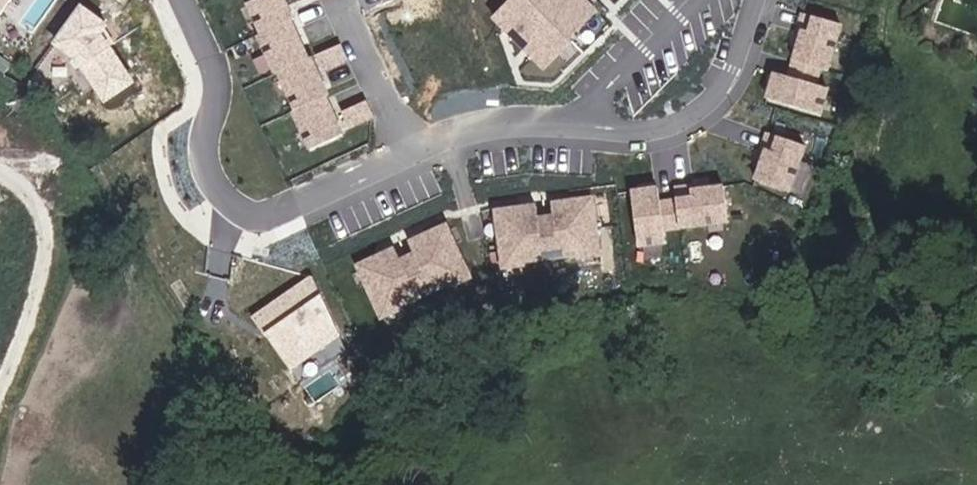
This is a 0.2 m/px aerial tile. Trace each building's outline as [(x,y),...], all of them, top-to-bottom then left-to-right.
[(10,0),(0,0),(0,13),(10,0)] [(286,2),(285,3),(284,0),(251,0),(246,2),(260,33),(278,25),(289,20),(294,18),(286,2)] [(581,0),(518,0),(499,18),(548,68),(599,18),(581,0)] [(132,82),(99,33),(105,25),(78,5),(54,39),(71,52),(104,100),(132,82)] [(826,74),(840,27),(802,16),(794,41),(799,43),(797,50),(792,64),(819,72),(826,74)] [(307,58),(289,20),(278,25),(260,33),(257,35),(275,73),(277,72),(294,64),(307,58)] [(346,59),(339,44),(315,55),(322,70),(346,59)] [(327,95),(310,57),(307,58),(294,64),(277,72),(295,110),(309,103),(324,97),(327,95)] [(819,117),(826,91),(814,87),(819,72),(792,64),(788,79),(774,75),(766,101),(819,117)] [(342,135),(324,97),(309,103),(295,110),(292,111),(310,149),(342,135)] [(347,127),(371,116),(364,101),(340,111),(347,127)] [(803,148),(766,135),(757,160),(761,162),(758,169),(754,183),(787,194),(803,148)] [(726,223),(722,188),(708,190),(700,191),(699,187),(673,190),(674,202),(678,230),(726,223)] [(678,230),(674,202),(658,204),(656,190),(629,193),(636,248),(663,244),(661,232),(678,230)] [(598,257),(590,200),(550,206),(553,233),(538,235),(535,208),(494,212),(501,269),(523,266),(523,265),(575,258),(576,260),(598,257)] [(447,288),(467,279),(444,226),(407,245),(418,269),(404,275),(393,251),(355,266),(379,319),(399,310),(398,308),(446,287),(447,288)] [(337,332),(312,276),(252,318),(264,335),(265,334),(289,367),(337,332)]
